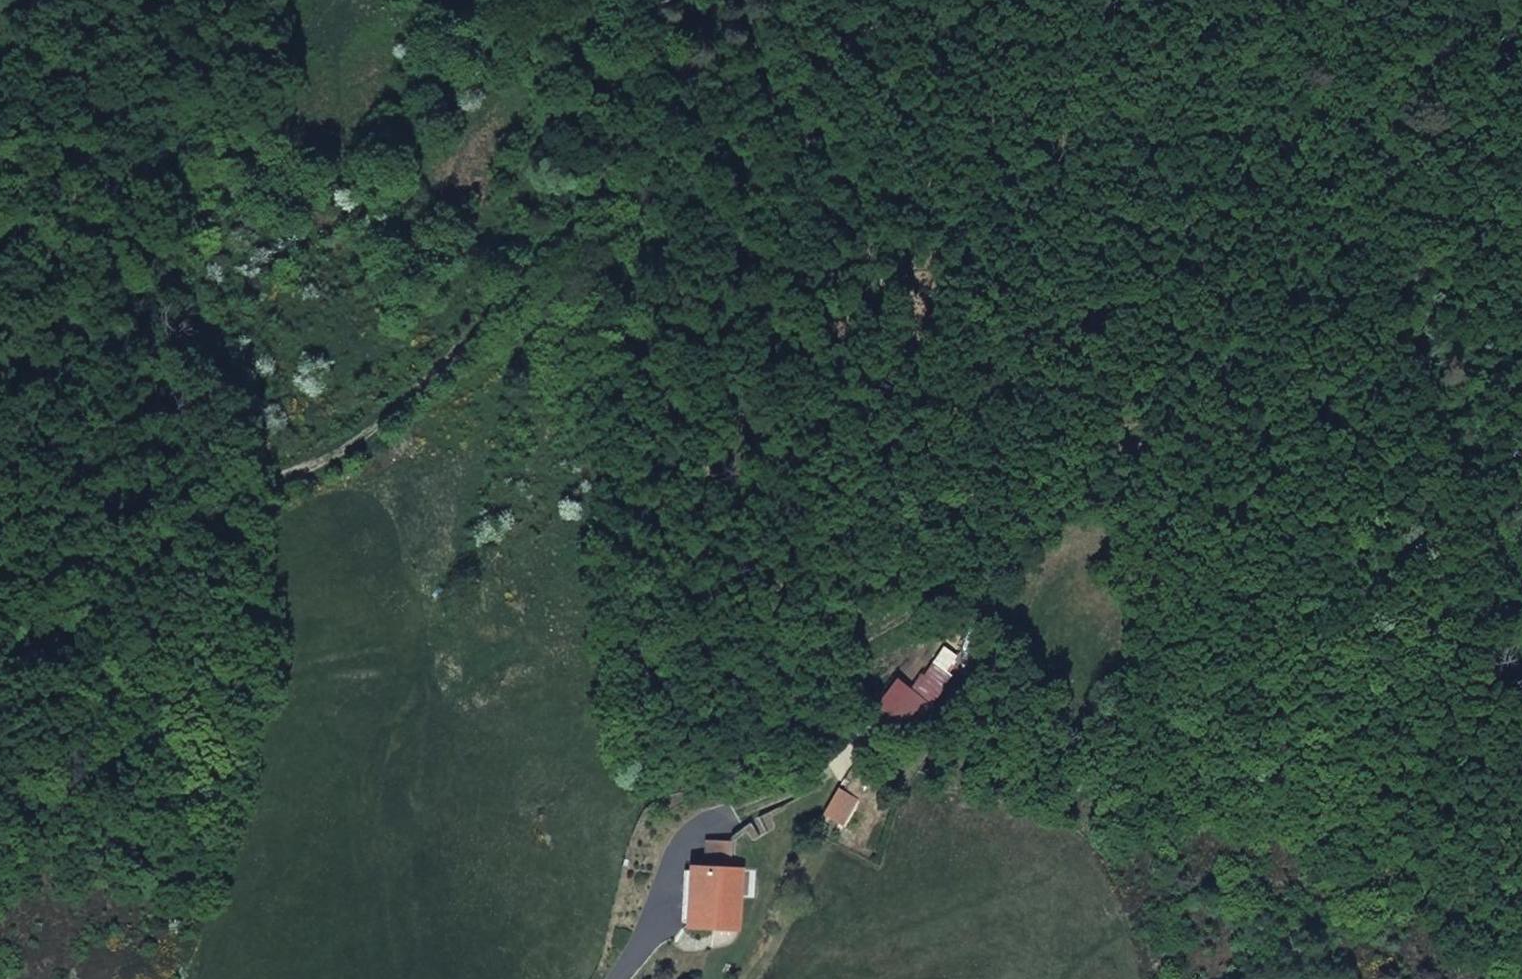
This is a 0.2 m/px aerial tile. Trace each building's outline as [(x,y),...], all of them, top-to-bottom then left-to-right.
[(683,869),(683,924),(698,924),(698,894),(697,894),(692,894),(693,869),(683,869)] [(693,869),(692,894),(697,894),(698,894),(698,924),(737,924),(737,895),(730,895),(730,870),(693,869)]
